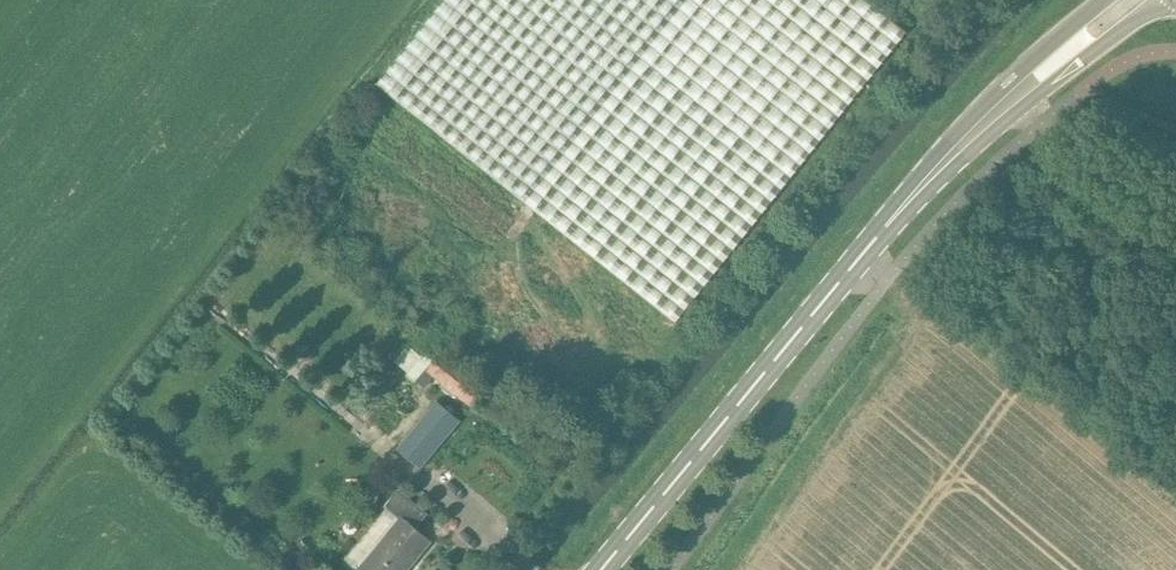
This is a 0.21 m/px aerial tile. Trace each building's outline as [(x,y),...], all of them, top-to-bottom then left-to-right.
[(657,309),(676,324),(907,32),(866,0),(447,0),(378,88),(657,309)] [(312,345),(296,346),(297,355),(304,361),(313,360),(312,345)] [(408,373),(406,375),(416,383),(417,382),(427,370),(435,377),(443,383),(456,394),(471,407),(479,398),(424,353),(422,356),(408,373)] [(437,401),(399,448),(423,468),(466,417),(453,406),(449,411),(437,401)] [(361,569),(407,569),(431,542),(414,528),(426,514),(399,492),(388,505),(402,518),(360,569),(361,569)]
